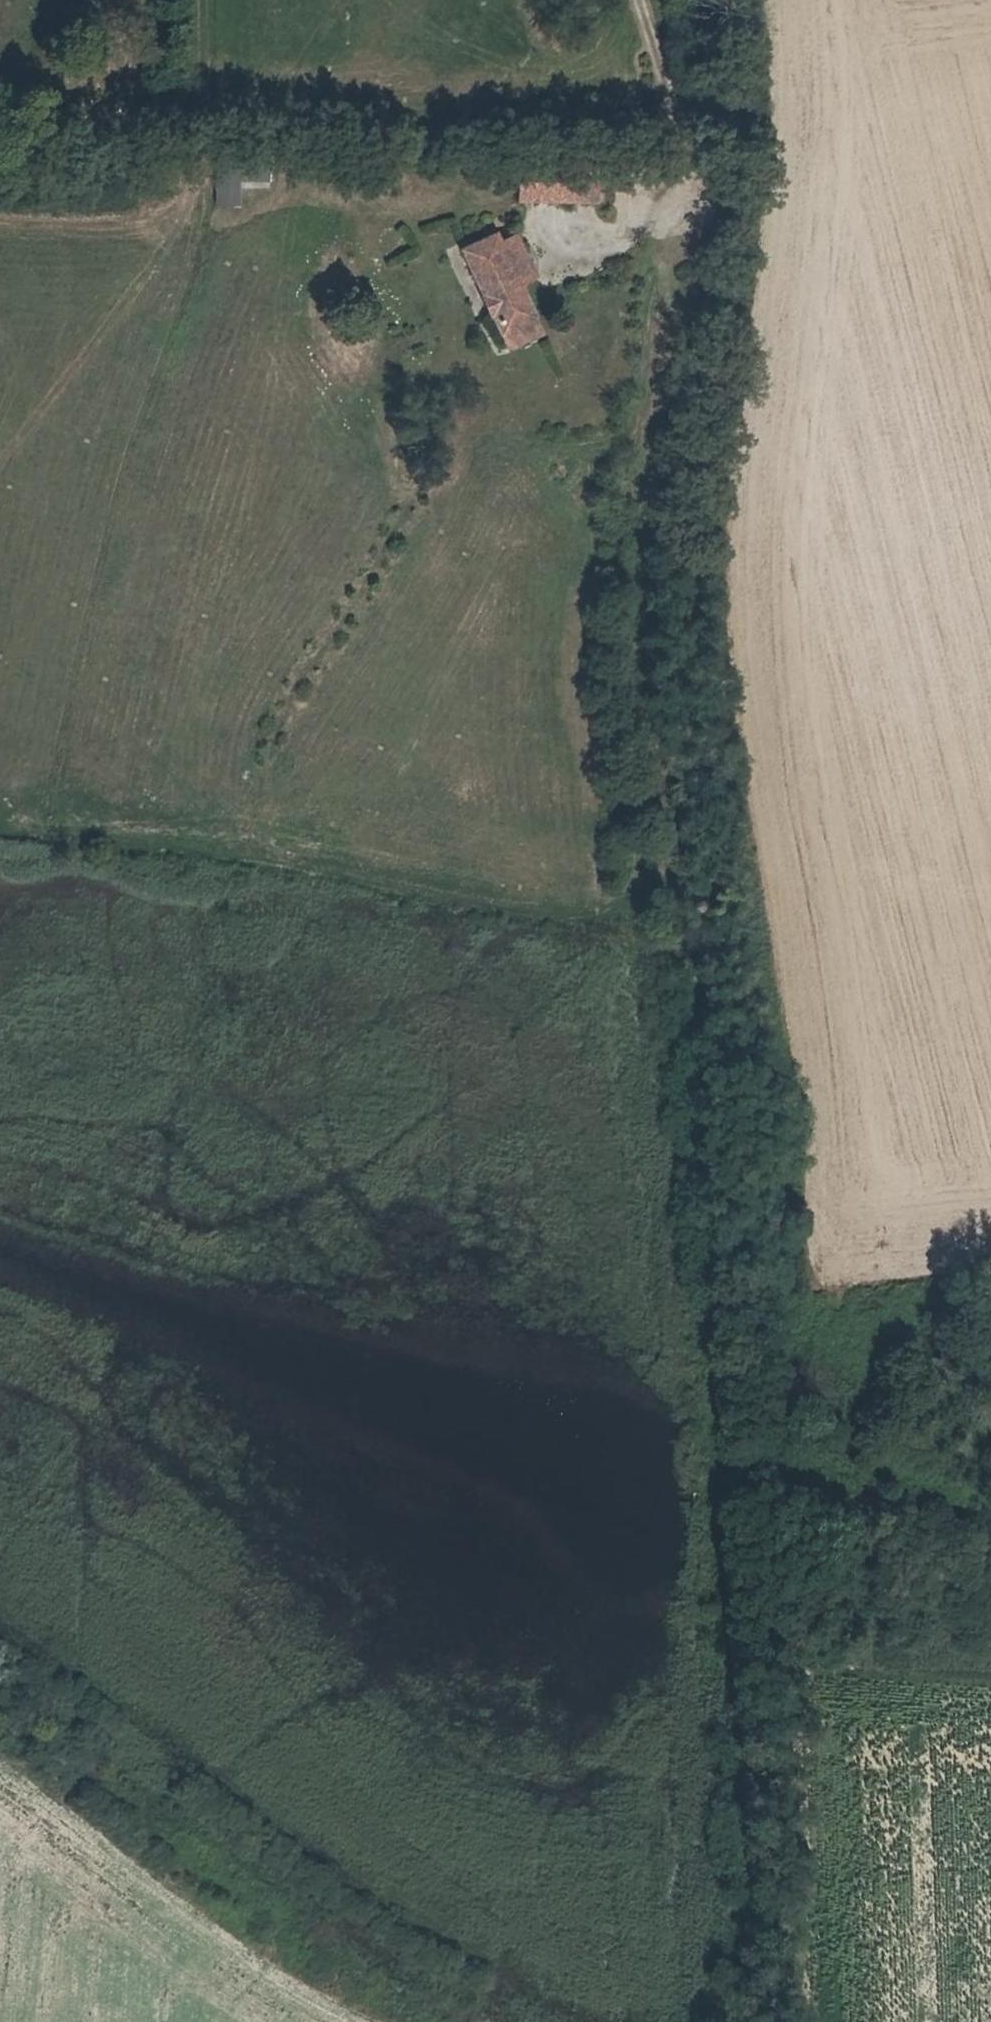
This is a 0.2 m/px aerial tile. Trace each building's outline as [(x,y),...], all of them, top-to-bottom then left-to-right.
[(600,167),(527,164),(526,197),(599,199),(600,167)] [(514,270),(530,262),(518,237),(501,245),(497,236),(467,251),(510,339),(541,325),(519,283),(514,270)] [(537,274),(530,262),(514,270),(519,283),(537,274)]
